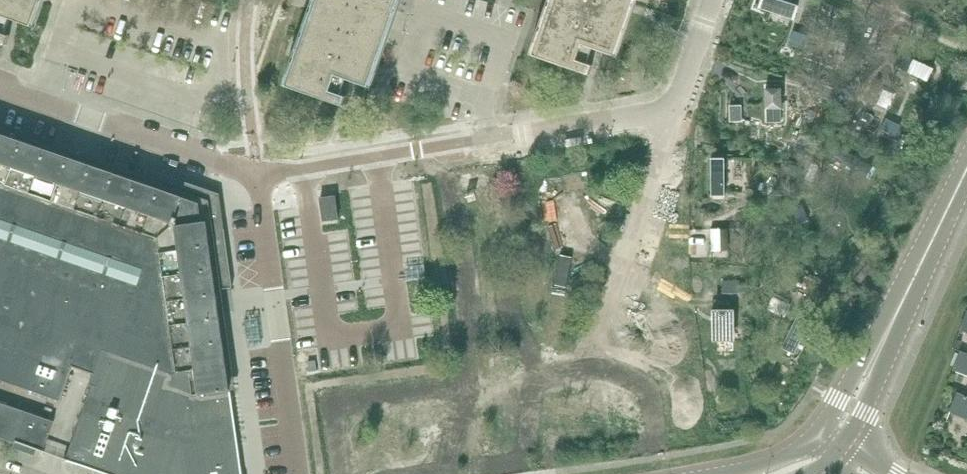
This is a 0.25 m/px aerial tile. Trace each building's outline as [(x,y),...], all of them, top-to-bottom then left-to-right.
[(7,45),(10,35),(5,33),(10,18),(33,26),(42,0),(0,0),(0,42),(7,45)] [(286,86),(343,105),(346,96),(341,94),(347,79),(359,83),(369,87),(399,0),(316,0),(286,86)] [(533,55),(589,74),(593,65),(588,63),(593,48),(606,52),(616,56),(631,11),(632,9),(635,0),(552,0),(533,55)] [(798,6),(780,0),(762,0),(759,8),(794,20),(798,6)] [(794,32),(790,45),(802,50),(807,36),(794,32)] [(931,81),(937,68),(924,63),(907,55),(901,68),(906,70),(912,73),(911,77),(923,83),(925,79),(931,81)] [(782,109),(781,88),(776,89),(776,85),(770,85),(770,89),(765,89),(766,109),(767,109),(768,121),(781,121),(781,109),(782,109)] [(742,105),(730,106),(730,122),(742,121),(742,105)] [(903,127),(888,120),(883,131),(898,138),(903,127)] [(0,127),(0,346),(93,379),(103,349),(108,351),(96,385),(93,384),(77,429),(0,402),(0,437),(108,473),(242,473),(240,458),(230,389),(235,388),(233,370),(223,301),(221,289),(233,287),(220,194),(147,169),(144,178),(88,158),(0,127)] [(825,139),(818,157),(861,175),(868,157),(825,139)] [(711,197),(725,196),(724,158),(711,159),(711,197)] [(323,222),(338,219),(335,197),(320,199),(323,222)] [(802,204),(792,208),(799,224),(809,220),(802,204)] [(720,229),(711,229),(712,252),(721,251),(720,229)] [(823,273),(814,290),(819,292),(823,295),(832,277),(827,275),(823,273)] [(739,281),(723,281),(723,293),(739,293),(739,281)] [(789,298),(770,337),(797,351),(817,311),(789,298)] [(714,311),(714,313),(710,319),(714,323),(715,339),(733,339),(733,311),(714,311)] [(960,351),(953,370),(966,375),(966,354),(960,351)] [(308,366),(309,373),(317,372),(316,364),(308,366)] [(957,393),(950,412),(966,418),(966,397),(957,393)]
